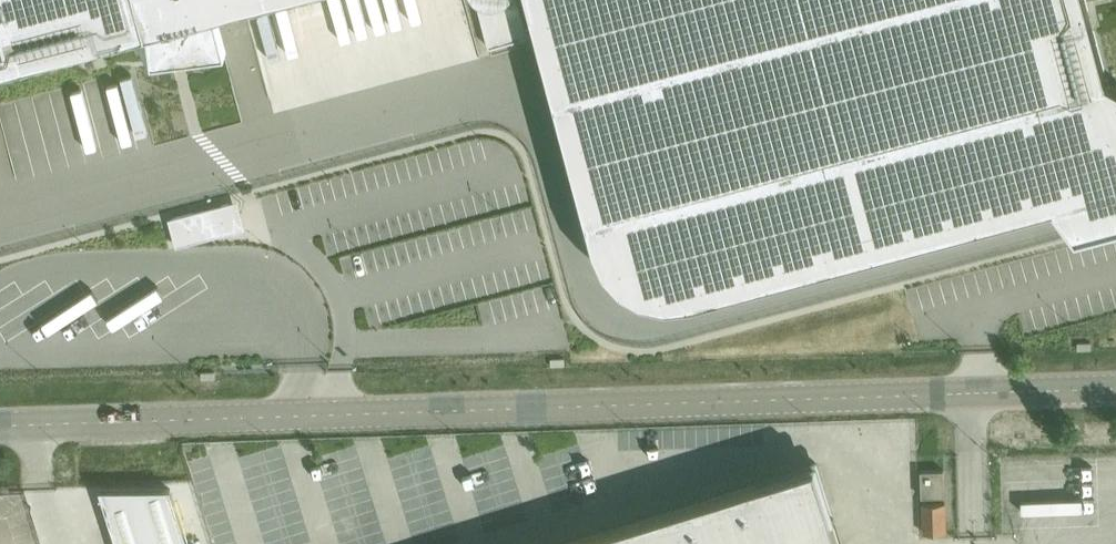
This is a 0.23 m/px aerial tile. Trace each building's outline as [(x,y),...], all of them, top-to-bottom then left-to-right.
[(132,34),(139,44),(152,61),(156,61),(154,45),(178,42),(178,43),(180,43),(174,22),(185,19),(194,41),(196,40),(193,18),(211,13),(211,38),(221,52),(225,52),(214,12),(258,0),(0,0),(0,69),(132,34)] [(517,0),(476,0),(488,46),(527,36),(517,0)] [(1085,0),(529,0),(594,244),(604,266),(621,285),(642,297),(667,303),(691,300),(1033,209),(1053,204),(1076,234),(1115,223),(1115,83),(1106,78),(1085,0)] [(832,517),(815,462),(759,479),(549,543),(841,543),(832,517)] [(944,495),(943,469),(920,470),(921,496),(944,495)] [(171,488),(99,488),(117,543),(188,543),(171,488)] [(944,502),(922,503),(923,532),(945,531),(944,502)]
